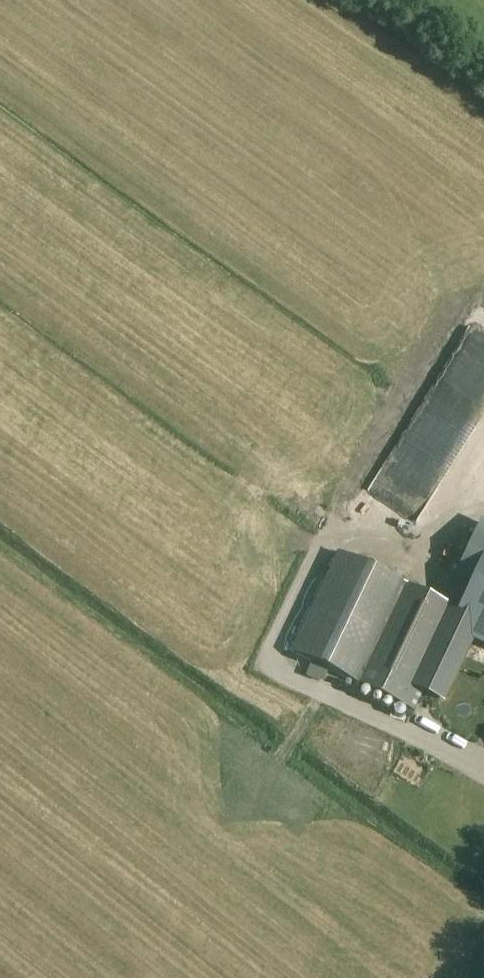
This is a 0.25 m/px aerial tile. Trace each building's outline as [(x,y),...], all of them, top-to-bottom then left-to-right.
[(295,655),(409,709),(418,690),(443,702),(471,644),(472,641),(483,646),(483,523),(480,522),(456,573),(473,581),(459,610),(456,609),(342,555),(295,655)]
